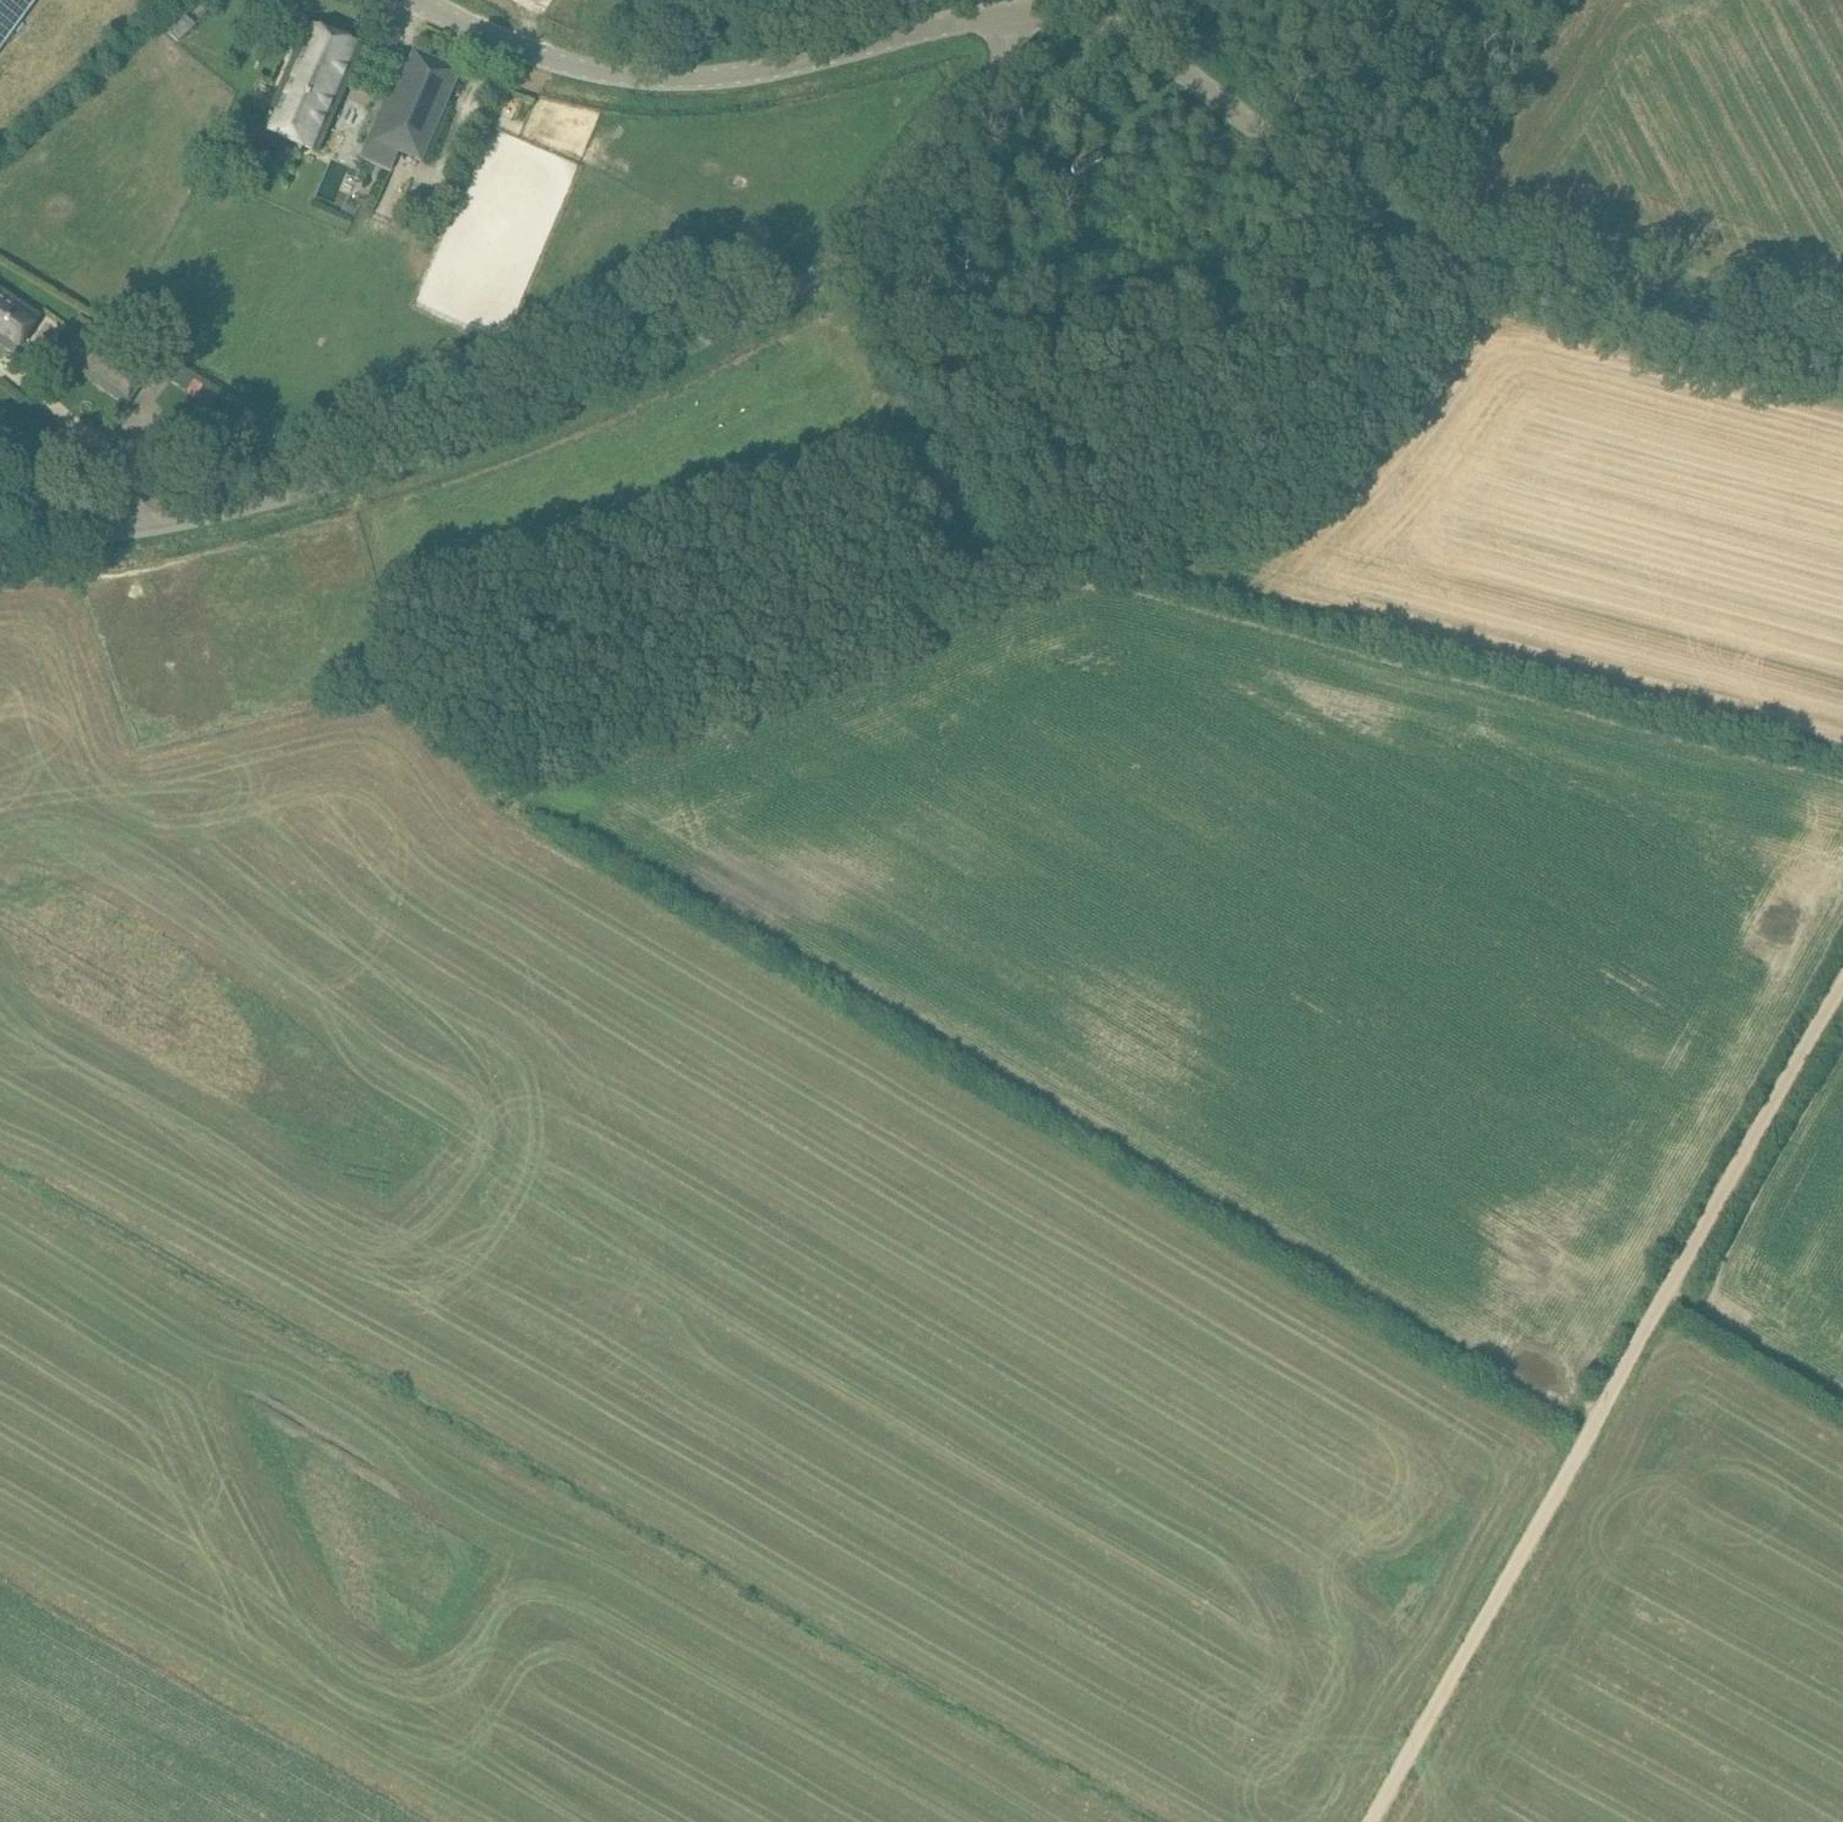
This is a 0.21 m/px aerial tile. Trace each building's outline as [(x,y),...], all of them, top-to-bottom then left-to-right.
[(37,0),(0,0),(0,52),(37,0)] [(357,48),(312,29),(268,133),(312,152),(357,48)] [(420,163),(460,72),(415,52),(375,143),(420,163)] [(1099,155),(1071,169),(1075,176),(1103,161),(1099,155)] [(15,355),(41,316),(0,288),(0,344),(15,355)]
